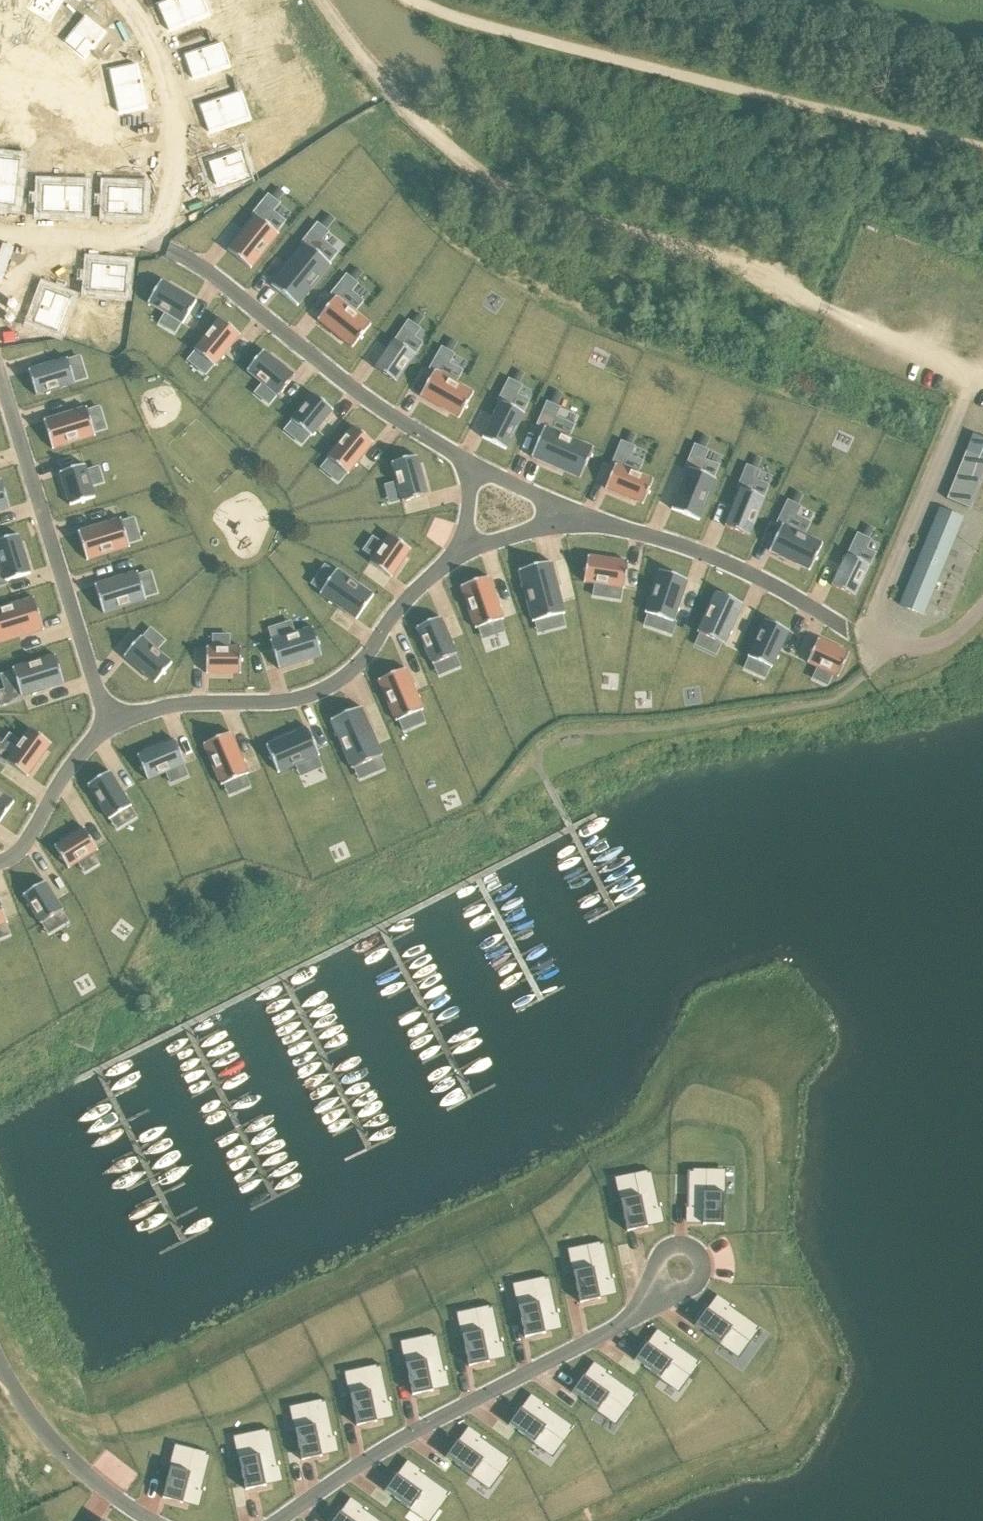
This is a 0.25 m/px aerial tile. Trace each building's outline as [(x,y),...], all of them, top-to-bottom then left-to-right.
[(34,1),(54,16),(66,0),(35,0),(34,1)] [(210,16),(204,0),(170,0),(157,5),(169,33),(210,16)] [(106,36),(93,19),(72,39),(84,54),(106,36)] [(218,41),(185,52),(192,72),(225,62),(218,41)] [(142,101),(134,74),(109,79),(118,107),(142,101)] [(232,93),(198,104),(206,127),(240,116),(232,93)] [(242,148),(205,164),(211,188),(251,171),(242,148)] [(10,197),(12,177),(0,176),(0,196),(10,197)] [(214,216),(236,233),(262,200),(241,183),(214,216)] [(139,186),(108,187),(109,209),(138,209),(139,186)] [(39,187),(38,206),(75,209),(75,188),(39,187)] [(273,284),(301,305),(331,265),(303,244),(273,284)] [(90,290),(101,291),(119,292),(125,293),(127,267),(92,264),(90,290)] [(199,301),(162,282),(150,305),(187,325),(199,301)] [(58,331),(62,321),(68,304),(70,299),(46,290),(34,322),(58,331)] [(321,318),(356,346),(373,324),(338,296),(321,318)] [(241,334),(222,319),(196,352),(215,367),(241,334)] [(376,365),(396,381),(417,353),(396,338),(376,365)] [(293,374),(261,348),(246,367),(278,394),(293,374)] [(28,366),(36,393),(79,380),(71,353),(28,366)] [(424,394),(461,415),(474,393),(436,371),(424,394)] [(333,407),(313,391),(292,417),(312,433),(333,407)] [(483,436),(507,447),(524,411),(501,400),(483,436)] [(47,414),(55,441),(97,429),(89,402),(47,414)] [(373,438),(354,423),(328,455),(347,470),(373,438)] [(533,454),(580,476),(594,446),(547,424),(533,454)] [(971,508),(982,479),(982,436),(974,433),(947,498),(971,508)] [(69,453),(80,492),(107,483),(96,444),(69,453)] [(427,495),(415,454),(390,461),(402,502),(427,495)] [(607,486),(645,501),(654,476),(616,461),(607,486)] [(673,507),(701,518),(717,477),(689,466),(673,507)] [(5,477),(0,478),(0,511),(13,508),(5,477)] [(726,525),(749,535),(766,496),(742,486),(726,525)] [(940,509),(901,605),(924,615),(963,518),(940,509)] [(80,526),(89,556),(131,544),(122,513),(80,526)] [(389,575),(411,548),(377,520),(354,548),(389,575)] [(771,551),(810,570),(824,541),(785,522),(771,551)] [(20,530),(0,536),(0,563),(5,580),(31,572),(20,530)] [(832,582),(854,594),(870,563),(848,551),(832,582)] [(629,561),(588,555),(584,579),(625,585),(629,561)] [(550,559),(520,569),(535,619),(566,609),(550,559)] [(360,620),(379,598),(335,560),(316,582),(360,620)] [(94,583),(104,611),(148,597),(139,569),(94,583)] [(688,578),(662,569),(647,611),(674,620),(688,578)] [(490,575),(463,584),(477,626),(504,617),(490,575)] [(742,602),(717,591),(699,631),(725,642),(742,602)] [(37,595),(0,606),(0,641),(46,627),(37,595)] [(443,613),(419,622),(434,662),(458,654),(443,613)] [(789,628),(767,619),(750,655),(772,665),(789,628)] [(282,668),(325,655),(314,622),(272,636),(282,668)] [(123,656),(152,681),(172,659),(143,633),(123,656)] [(839,675),(850,651),(820,638),(809,662),(839,675)] [(207,673),(242,673),(242,644),(207,644),(207,673)] [(63,682),(55,655),(14,667),(23,695),(63,682)] [(406,663),(376,676),(397,721),(427,708),(406,663)] [(360,704),(330,717),(352,767),(382,754),(360,704)] [(30,774),(53,741),(31,726),(8,759),(30,774)] [(309,726),(269,743),(280,769),(320,752),(309,726)] [(232,728),(206,739),(223,780),(249,769),(232,728)] [(177,735),(139,751),(151,779),(189,763),(177,735)] [(109,764),(87,777),(108,814),(130,801),(109,764)] [(15,799),(0,789),(0,820),(15,799)] [(82,826),(55,844),(69,865),(96,848),(82,826)] [(43,875),(21,888),(44,925),(65,912),(43,875)] [(646,1216),(664,1213),(658,1180),(656,1169),(637,1173),(640,1191),(626,1193),(632,1224),(647,1221),(646,1216)] [(692,1173),(692,1217),(708,1217),(708,1221),(721,1221),(721,1190),(707,1190),(707,1173),(692,1173)] [(613,1287),(604,1232),(587,1235),(592,1266),(576,1269),(581,1299),(601,1296),(600,1289),(613,1287)] [(554,1265),(534,1269),(540,1301),(520,1304),(527,1339),(550,1335),(548,1324),(564,1321),(554,1265)] [(719,1294),(697,1324),(722,1342),(731,1329),(746,1339),(758,1322),(719,1294)] [(494,1304),(475,1308),(481,1331),(460,1335),(468,1371),(490,1367),(488,1359),(506,1355),(494,1304)] [(660,1330),(648,1346),(645,1344),(635,1358),(662,1376),(672,1361),(693,1375),(703,1360),(660,1330)] [(438,1334),(419,1339),(424,1361),(406,1366),(415,1403),(438,1398),(436,1390),(451,1386),(438,1334)] [(599,1362),(587,1379),(580,1374),(569,1390),(599,1411),(609,1396),(630,1411),(643,1393),(599,1362)] [(348,1394),(355,1428),(377,1424),(376,1419),(398,1414),(388,1364),(366,1368),(371,1390),(348,1394)] [(518,1408),(503,1429),(537,1453),(549,1436),(570,1450),(584,1430),(535,1395),(524,1411),(518,1408)] [(297,1431),(301,1458),(321,1455),(321,1452),(339,1449),(331,1399),(310,1402),(314,1428),(297,1431)] [(239,1457),(243,1486),(263,1483),(262,1479),(280,1477),(273,1429),(254,1432),(257,1454),(239,1457)] [(458,1441),(444,1461),(472,1481),(482,1468),(486,1471),(506,1485),(520,1465),(477,1434),(467,1447),(458,1441)] [(169,1465),(160,1497),(179,1502),(181,1495),(202,1501),(214,1455),(191,1449),(185,1469),(169,1465)] [(389,1469),(373,1490),(408,1516),(420,1501),(438,1515),(454,1493),(415,1464),(403,1479),(389,1469)] [(332,1520),(385,1520),(354,1499),(341,1518),(336,1515),(332,1520)]
